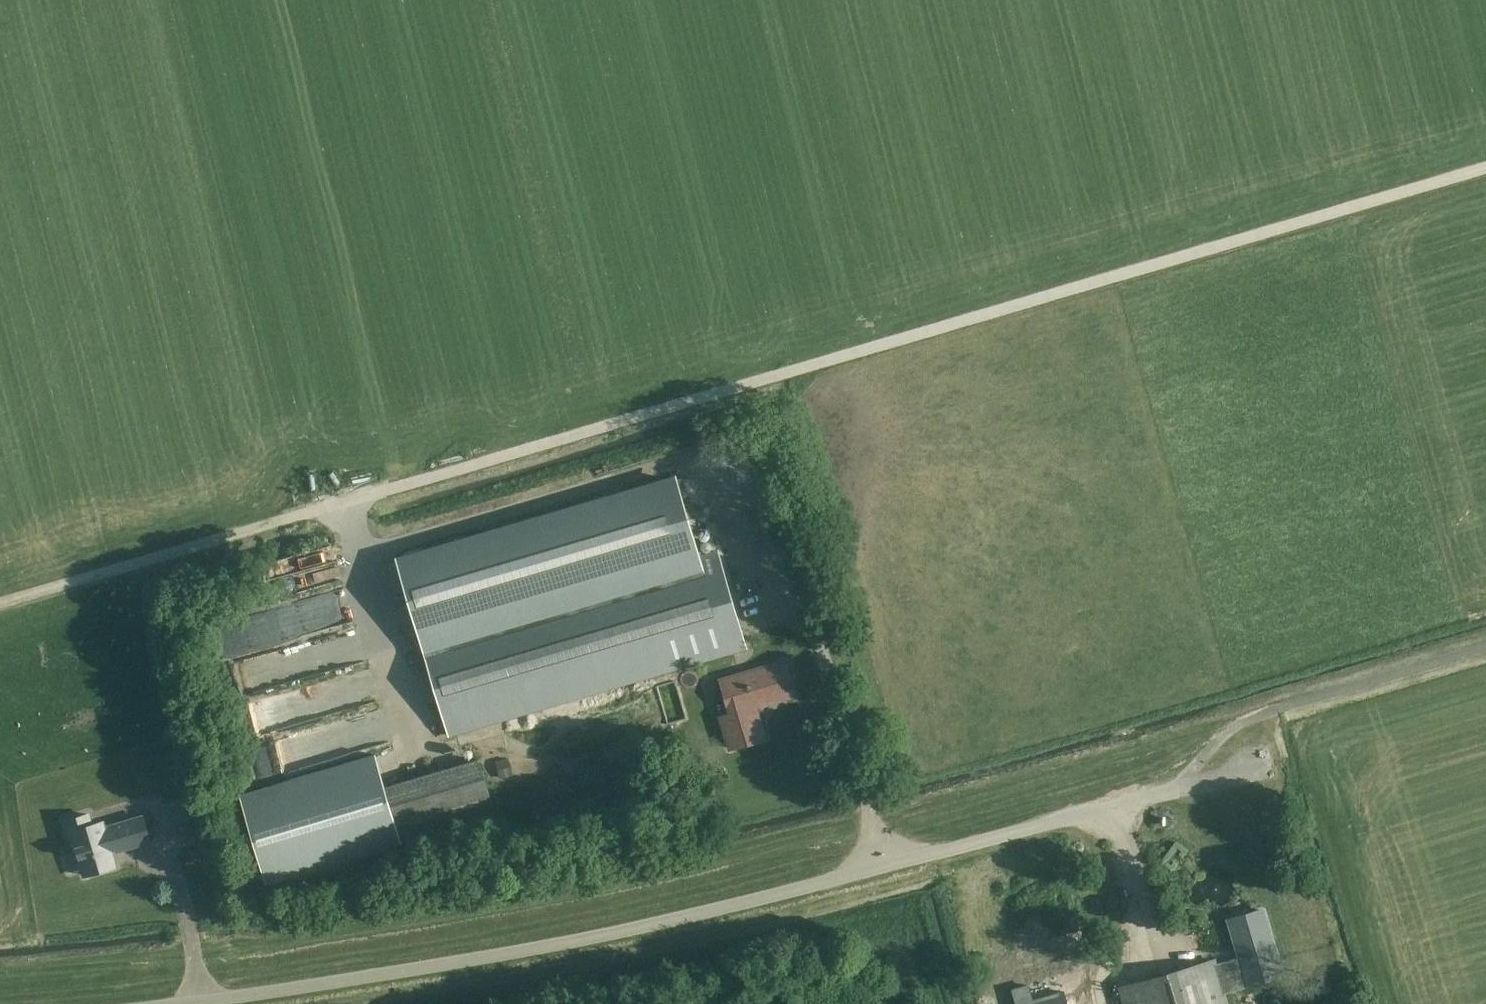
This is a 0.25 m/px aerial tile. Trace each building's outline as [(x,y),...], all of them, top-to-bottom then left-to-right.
[(414,546),(396,551),(421,638),(529,606),(702,555),(677,469),(573,499),(414,546)] [(702,555),(529,606),(421,638),(450,735),(745,648),(717,551),(702,555)] [(286,596),(349,577),(343,558),(280,577),(286,596)] [(258,610),(266,637),(312,623),(303,596),(258,610)] [(256,647),(252,617),(212,622),(216,652),(256,647)] [(375,658),(364,628),(356,628),(291,653),(285,653),(277,630),(278,658),(264,658),(225,673),(225,677),(235,702),(244,702),(258,697),(266,696),(287,689),(293,688),(326,676),(327,676),(375,658)] [(795,695),(785,661),(721,680),(731,714),(721,717),(730,748),(765,738),(756,707),(795,695)] [(382,688),(377,673),(302,695),(308,715),(361,699),(359,695),(382,688)] [(375,756),(242,796),(268,884),(402,844),(401,843),(385,787),(375,756)] [(144,816),(105,827),(104,821),(92,825),(89,814),(66,820),(74,850),(77,849),(85,875),(116,865),(112,851),(123,847),(123,848),(150,840),(144,816)] [(1248,984),(1282,974),(1263,910),(1229,920),(1239,957),(1217,963),(1225,993),(1248,986),(1248,984)] [(1216,960),(1119,988),(1123,1003),(1229,1003),(1225,993),(1217,963),(1216,960)]
